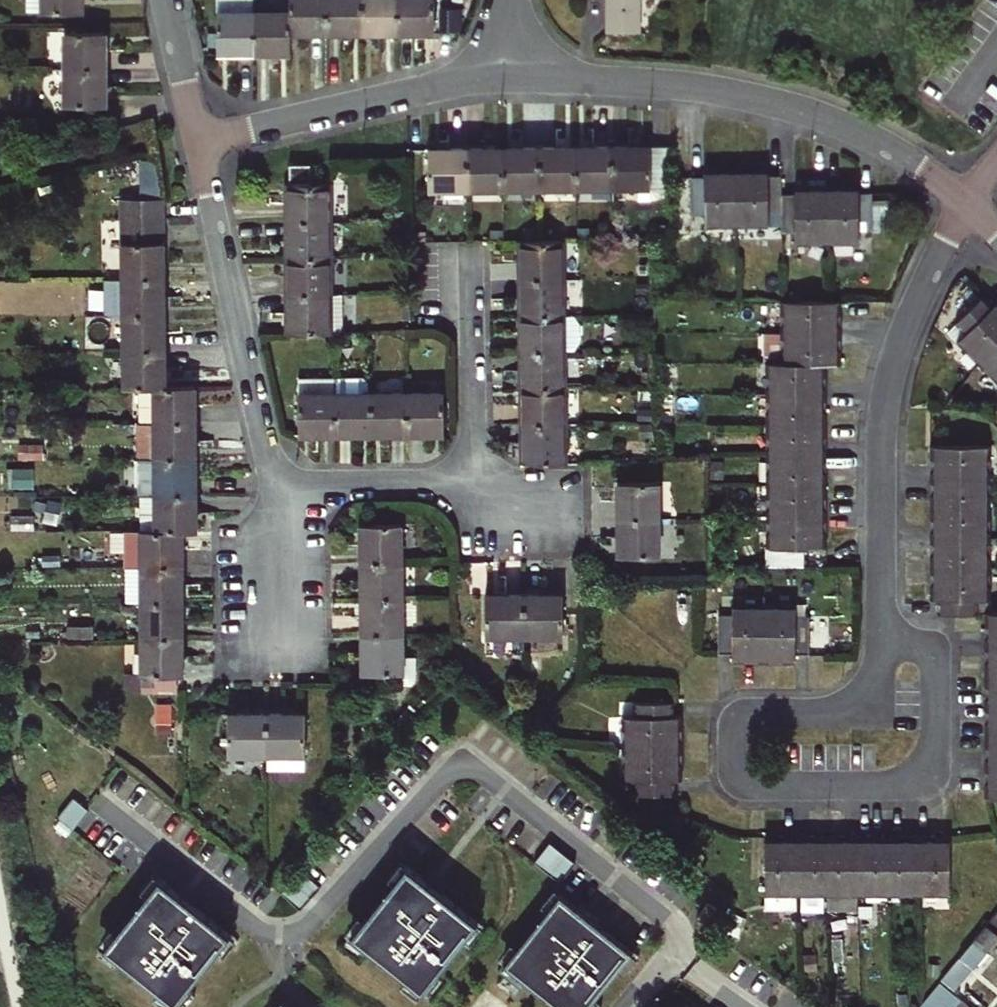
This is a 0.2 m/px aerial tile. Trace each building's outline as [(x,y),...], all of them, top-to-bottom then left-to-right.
[(26,12),(84,11),(84,0),(26,0),(26,12)] [(329,0),(291,0),(291,9),(291,33),(330,32),(329,0)] [(363,0),(329,0),(330,32),(363,32),(363,0)] [(399,0),(363,0),(363,32),(399,32),(399,0)] [(399,32),(435,31),(435,0),(399,0),(399,32)] [(608,31),(640,31),(640,0),(608,0),(608,31)] [(291,33),(291,9),(255,10),(255,51),(291,51),(291,33)] [(255,51),(255,10),(218,10),(218,51),(255,51)] [(106,32),(64,31),(64,69),(105,69),(106,32)] [(105,106),(105,69),(64,69),(63,106),(105,106)] [(612,188),(612,202),(657,199),(671,188),(671,145),(611,146),(612,188)] [(574,147),(575,188),(612,188),(611,146),(574,147)] [(468,148),(468,189),(505,189),(505,147),(468,148)] [(542,189),(541,147),(505,147),(505,189),(542,189)] [(574,147),(541,147),(542,189),(575,188),(574,147)] [(468,189),(468,148),(429,149),(429,189),(468,189)] [(141,157),(142,194),(161,194),(160,156),(141,157)] [(290,166),(290,183),(311,184),(311,167),(290,166)] [(797,241),(830,240),(861,240),(861,233),(873,233),(874,193),(860,193),(860,186),(796,188),(796,195),(783,194),(783,176),(769,176),(769,171),(706,171),(706,176),(691,176),(691,214),(706,214),(706,223),(769,223),(769,214),(783,214),(783,233),(797,233),(797,241)] [(331,221),(330,184),(311,184),(290,183),(288,183),(289,222),(331,221)] [(505,189),(505,202),(542,202),(542,189),(505,189)] [(289,222),(289,257),(331,256),(331,221),(289,222)] [(124,224),(124,279),(165,279),(165,224),(124,224)] [(523,240),(523,280),(565,280),(586,280),(585,240),(523,240)] [(331,256),(289,257),(290,293),(332,292),(331,256)] [(124,279),(125,314),(166,314),(165,279),(124,279)] [(565,280),(523,280),(524,316),(565,315),(565,280)] [(332,292),(290,293),(291,332),(349,331),(349,292),(332,292)] [(994,308),(984,298),(960,321),(969,331),(963,337),(996,371),(996,305),(994,308)] [(772,364),(771,518),(771,548),(824,548),(825,536),(829,536),(829,501),(825,501),(825,474),(830,474),(830,439),(826,439),(826,425),(826,413),(830,413),(831,379),(826,379),(827,365),(838,365),(838,351),(843,351),(843,315),(839,315),(839,302),(790,301),(789,364),(772,364)] [(125,314),(126,350),(167,350),(166,314),(125,314)] [(565,315),(524,316),(524,353),(566,352),(580,352),(579,314),(565,315)] [(167,350),(126,350),(126,386),(140,386),(167,385),(167,350)] [(566,352),(524,353),(525,386),(566,386),(566,352)] [(335,436),(334,380),(334,379),(298,380),(298,436),(335,436)] [(372,380),(334,380),(335,436),(372,435),(372,394),(372,380)] [(167,385),(140,386),(140,422),(155,422),(197,421),(196,385),(167,385)] [(525,386),(525,423),(567,423),(566,386),(525,386)] [(444,393),(407,394),(408,434),(444,434),(444,393)] [(407,394),(372,394),(372,435),(408,434),(407,394)] [(197,421),(155,422),(156,459),(198,459),(197,421)] [(567,423),(525,423),(525,463),(567,463),(567,423)] [(942,600),(942,613),(982,613),(982,600),(989,600),(988,446),(937,446),(937,460),(931,460),(931,495),(937,495),(937,521),(932,521),(932,556),(937,556),(938,600),(942,600)] [(157,493),(198,493),(198,459),(156,459),(157,493)] [(619,481),(618,518),(660,518),(659,481),(619,481)] [(199,531),(198,493),(157,493),(157,531),(185,531),(199,531)] [(660,554),(660,518),(618,518),(618,554),(660,554)] [(362,523),(362,562),(404,561),(403,524),(362,523)] [(185,531),(157,531),(130,531),(130,566),(185,566),(185,531)] [(363,598),(404,597),(404,561),(362,562),(363,598)] [(185,566),(130,566),(131,602),(145,602),(186,601),(185,566)] [(486,634),(525,634),(525,595),(486,595),(486,634)] [(564,595),(525,595),(525,634),(564,634),(564,595)] [(363,634),(404,633),(404,597),(363,598),(363,634)] [(186,601),(145,602),(146,637),(186,637),(186,601)] [(732,657),(764,657),(795,657),(795,651),(809,651),(808,616),(795,616),(795,609),(732,609),(732,616),(718,616),(718,651),(732,651),(732,657)] [(985,645),(985,663),(990,663),(990,688),(985,688),(985,723),(991,723),(991,749),(986,749),(986,768),(987,784),(991,784),(991,798),(996,798),(996,613),(990,613),(990,628),(985,628),(985,645)] [(404,672),(404,633),(363,634),(364,673),(404,672)] [(186,637),(146,637),(147,675),(187,673),(186,637)] [(143,663),(129,662),(127,684),(141,686),(143,663)] [(673,795),(673,781),(678,781),(677,716),(672,716),(672,703),(639,702),(639,716),(629,716),(629,780),(638,780),(639,794),(673,795)] [(268,713),(230,713),(230,755),(269,755),(268,713)] [(307,713),(268,713),(269,755),(307,755),(307,713)] [(950,889),(951,843),(936,843),(936,840),(901,840),(901,843),(874,843),(874,840),(858,839),(840,839),(840,842),(813,842),(813,839),(779,840),(779,842),(767,842),(767,890),(950,889)] [(351,935),(421,991),(476,922),(406,865),(351,935)] [(104,948),(174,1004),(230,935),(159,879),(104,948)] [(498,971),(523,990),(528,983),(558,1006),(602,1006),(594,1000),(632,952),(560,894),(498,971)] [(988,953),(996,942),(996,913),(973,941),(988,953)] [(988,953),(973,941),(941,980),(953,989),(956,992),(988,953)] [(962,998),(956,992),(953,989),(941,980),(919,1006),(955,1006),(962,998)]
